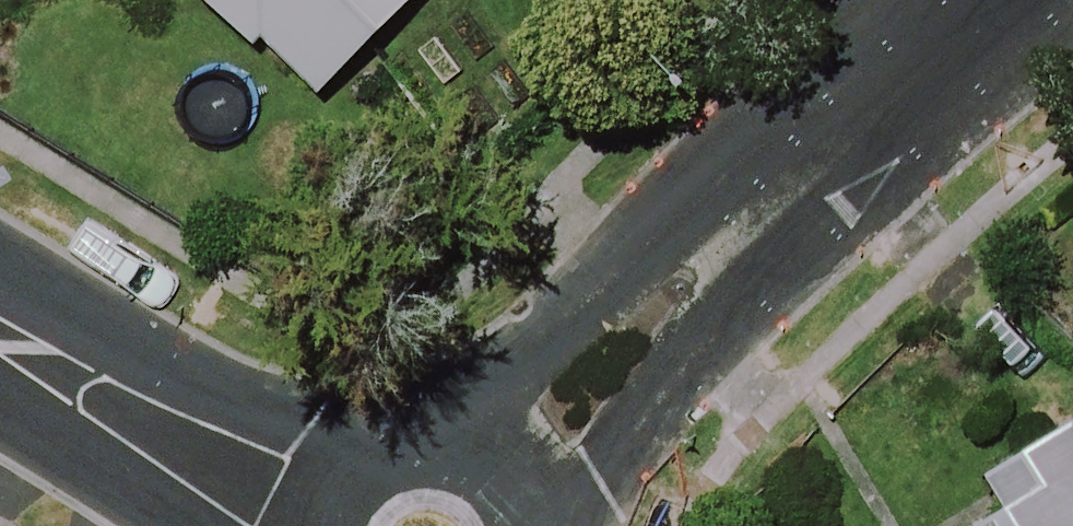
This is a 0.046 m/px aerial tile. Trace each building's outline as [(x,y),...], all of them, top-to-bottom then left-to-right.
[(319,105),(411,0),(199,0),(319,105)] [(1061,430),(912,521),(915,525),(1072,525),(1072,449),(1061,430)]
